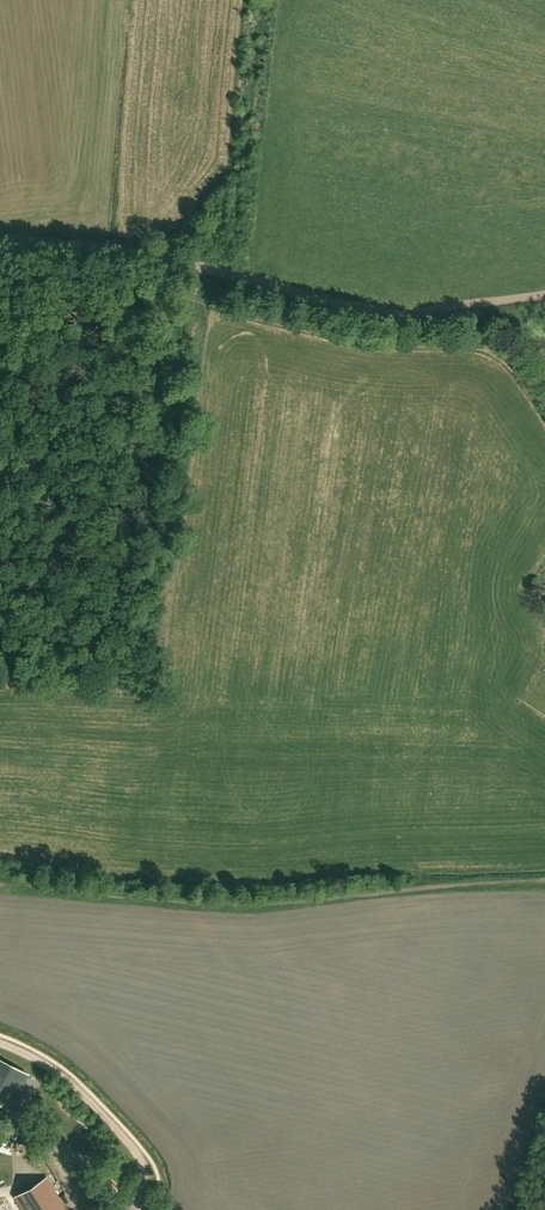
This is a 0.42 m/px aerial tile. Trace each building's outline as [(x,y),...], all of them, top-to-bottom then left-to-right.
[(10,1109),(28,1074),(0,1060),(0,1104),(10,1109)] [(47,1177),(15,1196),(23,1209),(66,1209),(47,1177)]
